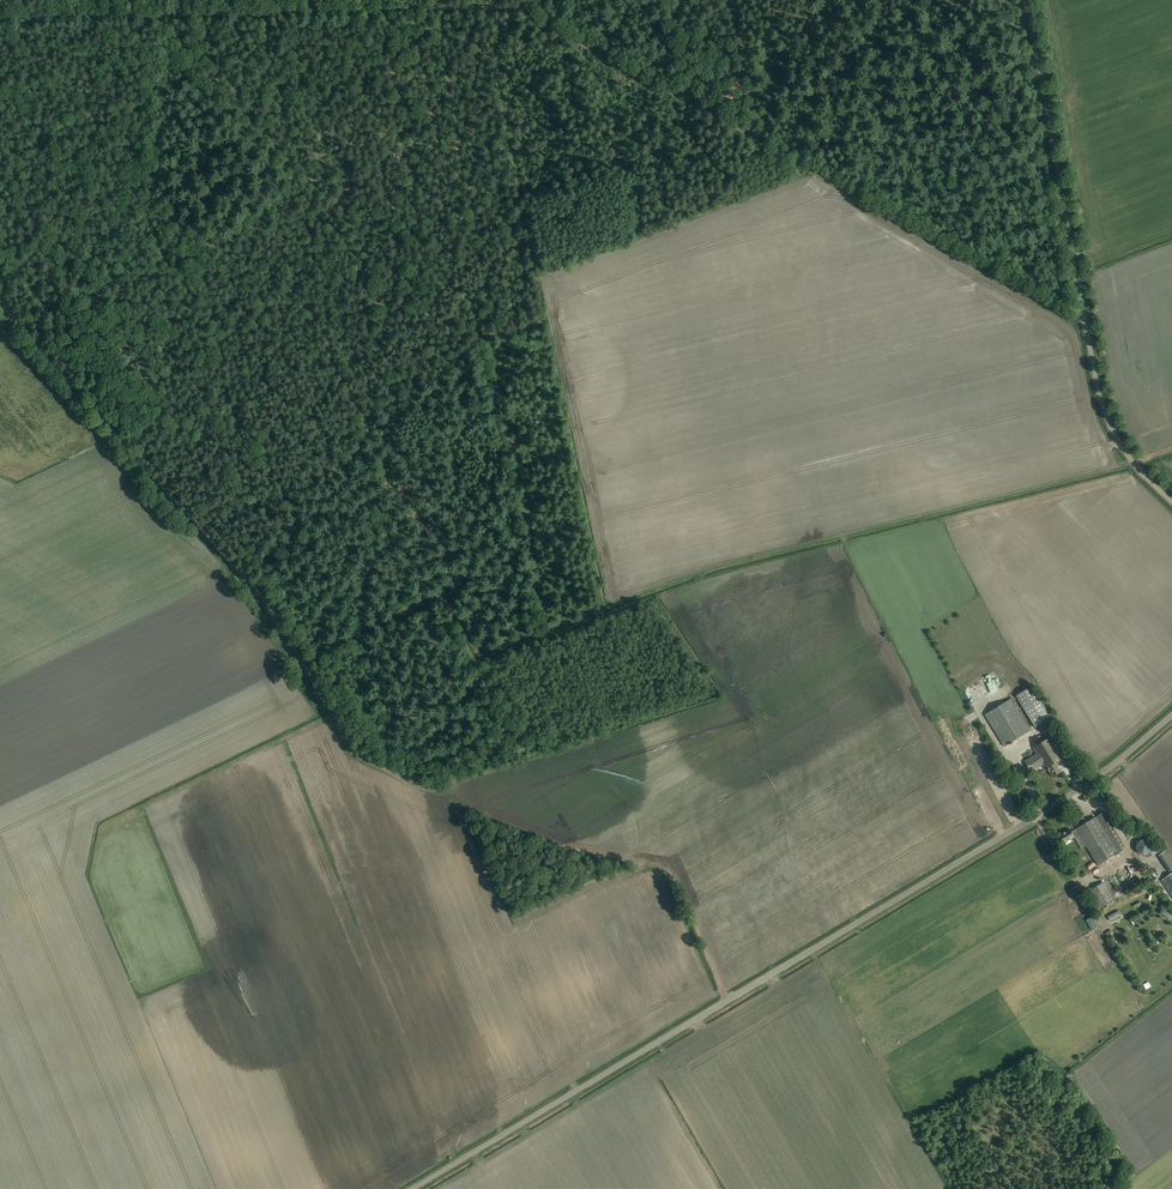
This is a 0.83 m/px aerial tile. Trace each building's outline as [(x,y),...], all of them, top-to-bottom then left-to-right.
[(987,704),(1001,693),(998,690),(1003,687),(993,674),(982,683),(985,687),(979,692),(987,704)] [(1032,686),(1016,696),(1035,728),(1052,718),(1032,686)] [(1012,699),(985,715),(1004,747),(1031,731),(1012,699)] [(1062,771),(1056,762),(1064,758),(1051,737),(1033,747),(1037,753),(1025,761),(1031,771),(1043,764),(1046,768),(1048,767),(1053,777),(1062,771)] [(989,755),(978,760),(993,792),(1000,789),(989,764),(992,762),(989,755)] [(1126,848),(1104,812),(1071,831),(1070,829),(1060,835),(1064,842),(1065,842),(1066,844),(1071,841),(1070,839),(1074,836),(1076,838),(1080,836),(1097,865),(1126,848)] [(1140,841),(1137,844),(1136,849),(1137,853),(1141,856),(1146,856),(1150,854),(1152,849),(1152,845),(1149,841),(1144,840),(1140,841)] [(1171,896),(1171,873),(1161,880),(1171,896)] [(1105,881),(1089,891),(1101,911),(1117,901),(1105,881)] [(1122,916),(1119,911),(1108,916),(1111,922),(1122,916)] [(1162,920),(1171,926),(1171,919),(1165,915),(1162,920)] [(1092,930),(1098,927),(1092,917),(1086,920),(1092,930)] [(1121,943),(1129,938),(1126,932),(1117,938),(1121,943)] [(1094,943),(1104,965),(1111,962),(1100,940),(1094,943)]
